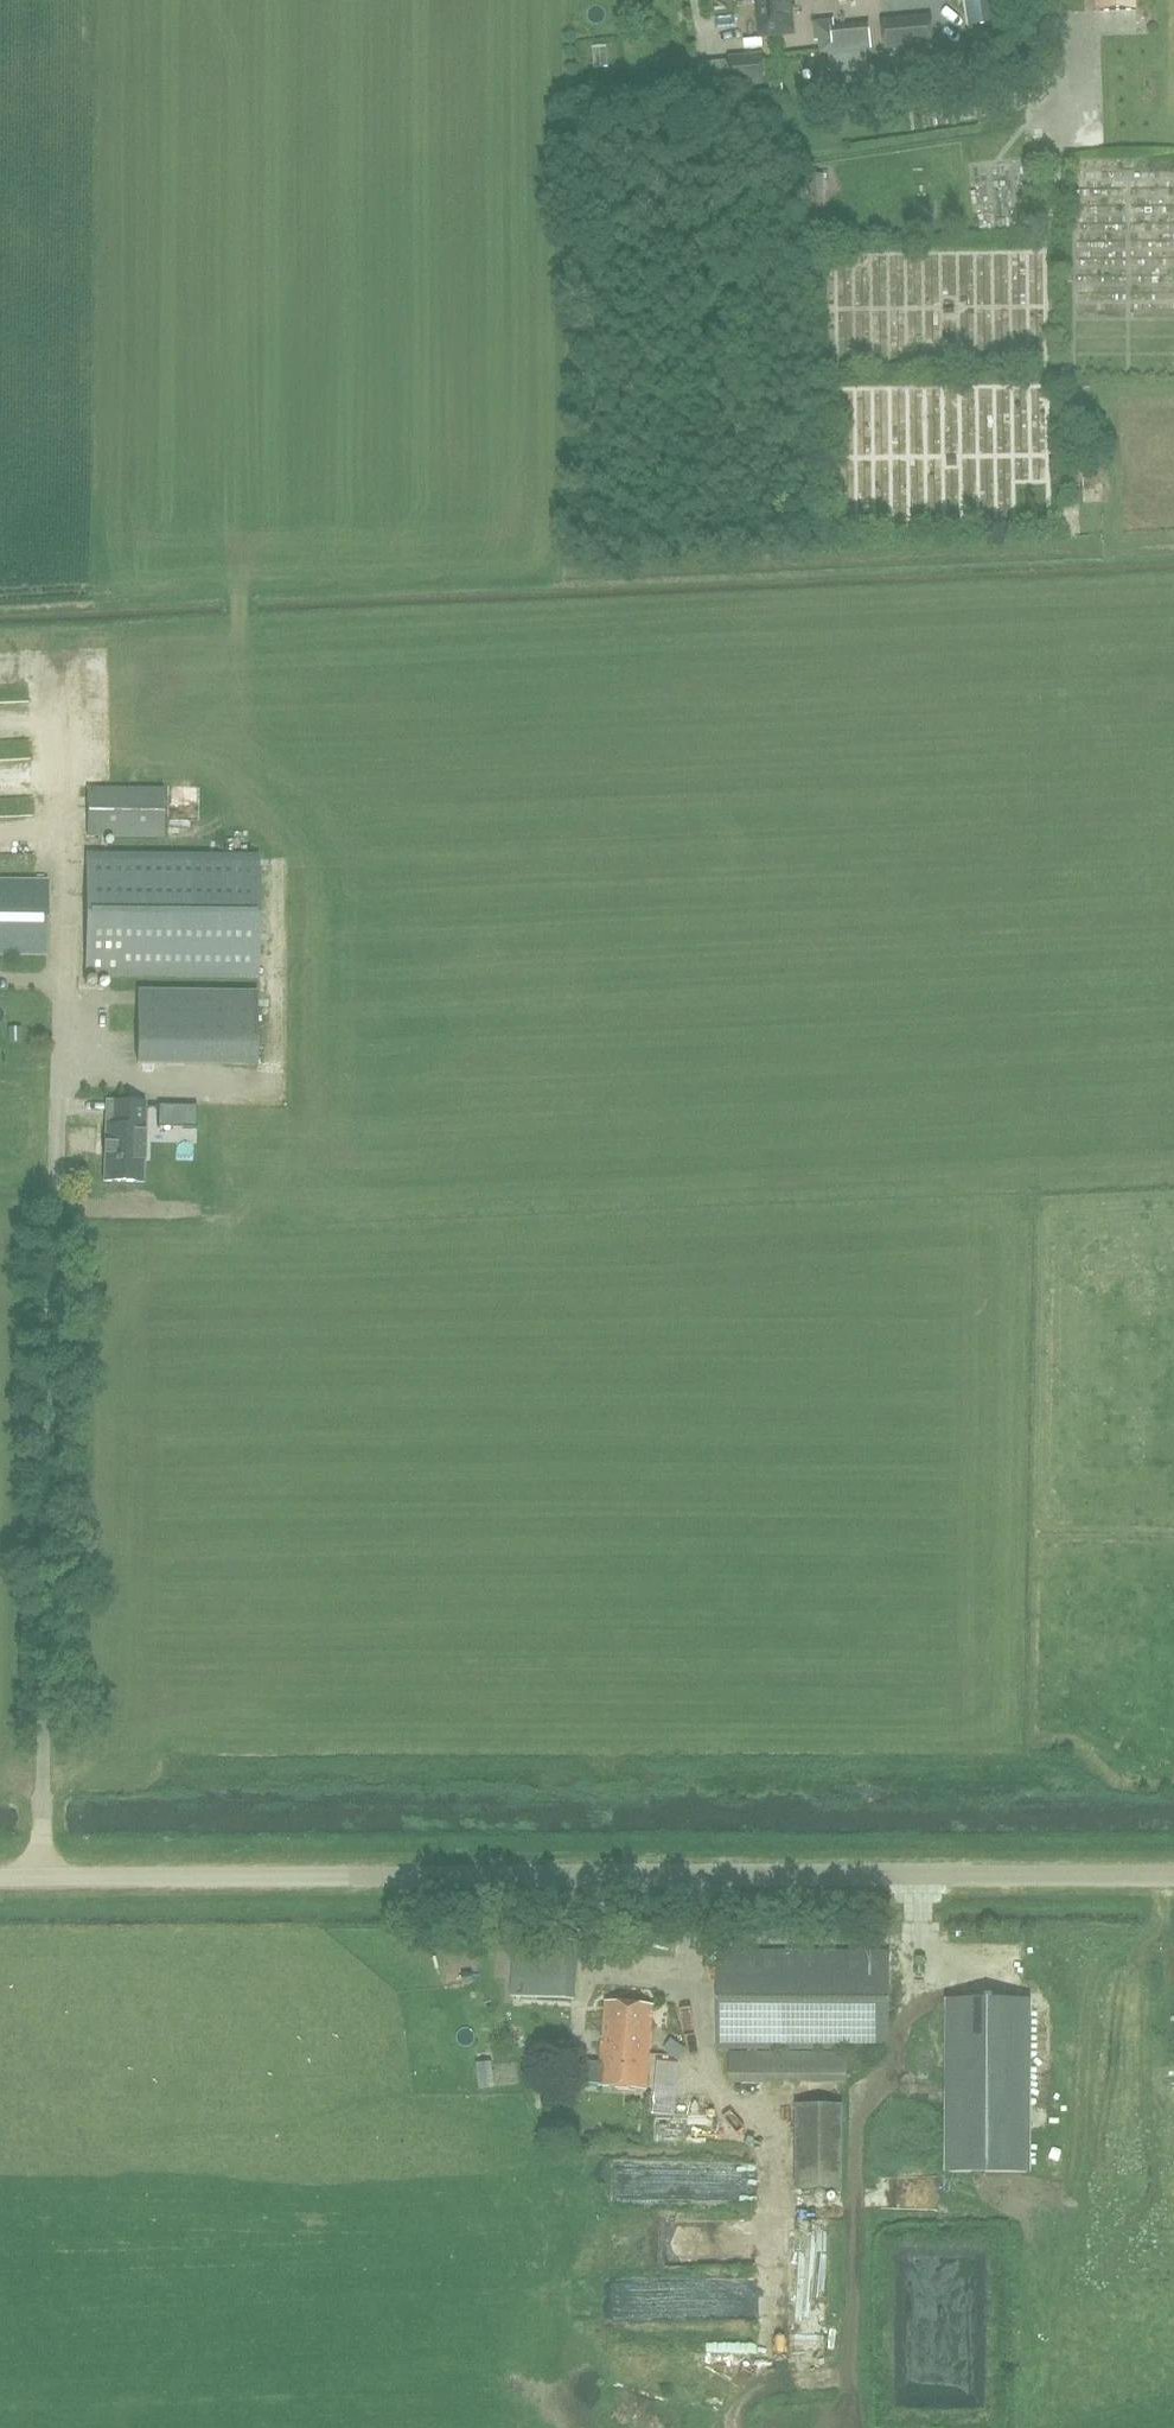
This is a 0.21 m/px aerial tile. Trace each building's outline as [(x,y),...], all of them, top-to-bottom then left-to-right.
[(759,27),(760,38),(776,36),(773,0),(756,0),(759,27)] [(776,36),(793,35),(790,0),(773,0),(776,36)] [(969,28),(997,24),(993,0),(965,0),(969,28)] [(1100,11),(1135,10),(1135,0),(1099,0),(1100,11)] [(930,16),(881,21),(884,51),(933,46),(930,16)] [(870,48),(869,28),(832,32),(832,33),(833,39),(822,40),(822,52),(870,48)] [(764,84),(762,56),(728,59),(731,87),(764,84)] [(824,209),(824,176),(808,176),(808,209),(824,209)] [(985,206),(989,234),(1005,232),(1001,203),(985,206)] [(1080,493),(1080,465),(1069,465),(1069,493),(1080,493)] [(636,562),(636,553),(626,554),(627,562),(636,562)] [(90,695),(91,710),(111,708),(110,694),(90,695)] [(15,793),(14,761),(36,761),(36,749),(0,750),(0,794),(15,793)] [(163,791),(87,792),(88,839),(164,839),(163,791)] [(258,858),(239,858),(87,858),(87,978),(239,978),(259,978),(258,858)] [(47,957),(47,884),(0,884),(0,957),(47,957)] [(137,1063),(256,1065),(256,994),(138,992),(137,1063)] [(8,1028),(8,1043),(22,1042),(21,1028),(8,1028)] [(104,1183),(142,1183),(144,1104),(114,1103),(113,1128),(105,1128),(104,1183)] [(162,1108),(161,1127),(199,1128),(199,1109),(162,1108)] [(574,2002),(577,1945),(513,1942),(510,1998),(574,2002)] [(887,1953),(720,1953),(721,2051),(887,2050),(887,1953)] [(1028,2001),(949,2001),(949,2170),(1027,2170),(1028,2001)] [(604,2002),(602,2046),(620,2047),(620,2049),(626,2050),(626,2052),(649,2053),(652,2005),(604,2002)] [(620,2047),(602,2046),(600,2066),(586,2065),(585,2084),(599,2084),(598,2089),(647,2092),(649,2053),(626,2052),(626,2050),(620,2049),(620,2047)] [(847,2053),(730,2053),(731,2085),(846,2085),(847,2053)] [(660,2054),(660,2085),(682,2085),(683,2054),(660,2054)] [(476,2064),(479,2090),(495,2088),(491,2062),(476,2064)] [(797,2191),(843,2191),(843,2106),(797,2105),(797,2191)] [(672,2140),(696,2142),(698,2124),(674,2121),(672,2140)] [(807,2267),(809,2292),(825,2291),(823,2266),(807,2267)] [(827,2317),(806,2315),(802,2358),(823,2360),(827,2317)]
